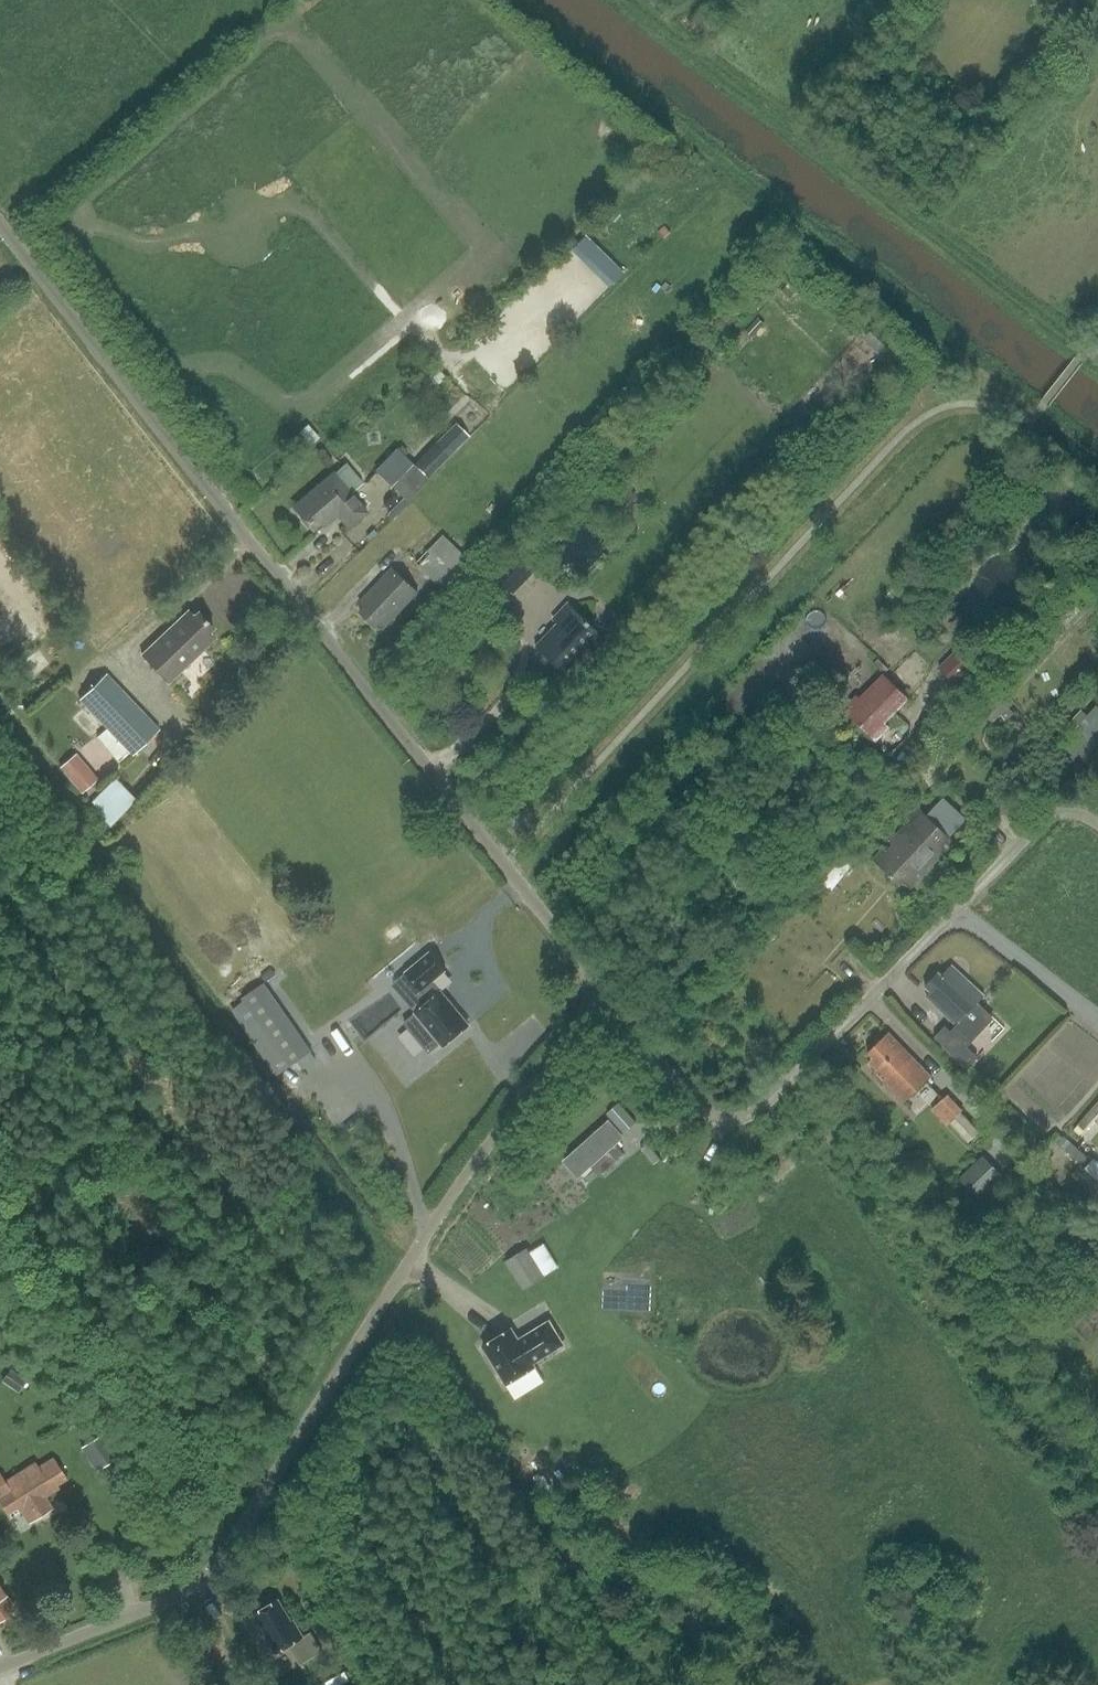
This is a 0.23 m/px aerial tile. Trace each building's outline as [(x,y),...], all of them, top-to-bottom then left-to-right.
[(319,439),(308,426),(300,433),(311,446),(319,439)] [(408,501),(430,480),(414,464),(393,486),(408,501)] [(338,516),(349,529),(368,513),(334,473),(307,496),(312,502),(305,507),(306,508),(299,513),(314,530),(325,520),(327,523),(335,516),(336,518),(338,516)] [(416,564),(442,589),(468,562),(443,537),(416,564)] [(515,594),(537,571),(516,551),(494,574),(515,594)] [(360,613),(376,627),(380,622),(386,627),(418,593),(393,568),(360,603),(365,608),(360,613)] [(606,639),(568,603),(554,619),(558,624),(537,647),(565,673),(590,647),(595,651),(606,639)] [(169,682),(214,639),(208,633),(213,629),(199,614),(194,618),(189,613),(144,655),(169,682)] [(954,685),(975,664),(959,648),(938,669),(954,685)] [(79,701),(130,755),(157,729),(106,675),(79,701)] [(908,699),(885,676),(861,701),(857,697),(844,710),(855,720),(854,721),(876,742),(889,728),(884,723),(908,699)] [(1097,745),(1097,706),(1074,732),(1077,734),(1061,752),(1078,767),(1097,745)] [(60,768),(81,794),(97,780),(75,755),(60,768)] [(112,827),(141,800),(119,776),(90,803),(112,827)] [(912,887),(954,842),(921,811),(874,860),(900,885),(904,880),(912,887)] [(430,951),(405,972),(420,993),(422,991),(430,1002),(404,1023),(429,1054),(440,1044),(444,1049),(470,1028),(434,983),(446,972),(430,951)] [(942,976),(938,973),(925,986),(931,992),(927,996),(957,1025),(971,1039),(992,1016),(979,1003),(985,996),(952,966),(942,976)] [(265,986),(243,1002),(291,1070),(313,1054),(265,986)] [(905,1104),(932,1077),(889,1033),(881,1041),(879,1039),(867,1050),(869,1052),(868,1053),(873,1058),(869,1062),(877,1070),(875,1072),(905,1104)] [(967,1048),(962,1042),(951,1053),(967,1068),(978,1057),(967,1048)] [(950,1094),(932,1110),(946,1126),(964,1110),(950,1094)] [(1077,1126),(1085,1134),(1097,1119),(1097,1102),(1077,1126)] [(604,1128),(562,1161),(572,1173),(613,1140),(604,1128)] [(987,1156),(962,1180),(979,1197),(1003,1172),(987,1156)] [(1094,1159),(1085,1169),(1097,1181),(1097,1162),(1094,1159)] [(505,1261),(524,1291),(546,1277),(528,1247),(505,1261)] [(566,1345),(550,1320),(519,1339),(512,1328),(482,1347),(507,1387),(537,1369),(535,1364),(566,1345)] [(26,1381),(11,1371),(3,1382),(19,1392),(26,1381)] [(82,1449),(97,1472),(118,1459),(103,1435),(82,1449)] [(21,1513),(27,1523),(49,1510),(42,1500),(54,1492),(53,1490),(64,1483),(50,1461),(7,1487),(0,1477),(0,1503),(10,1520),(21,1513)] [(15,1609),(0,1587),(0,1620),(15,1609)] [(301,1666),(323,1652),(311,1632),(304,1637),(294,1621),(292,1622),(279,1600),(255,1614),(268,1636),(266,1638),(276,1654),(289,1646),(301,1666)]
